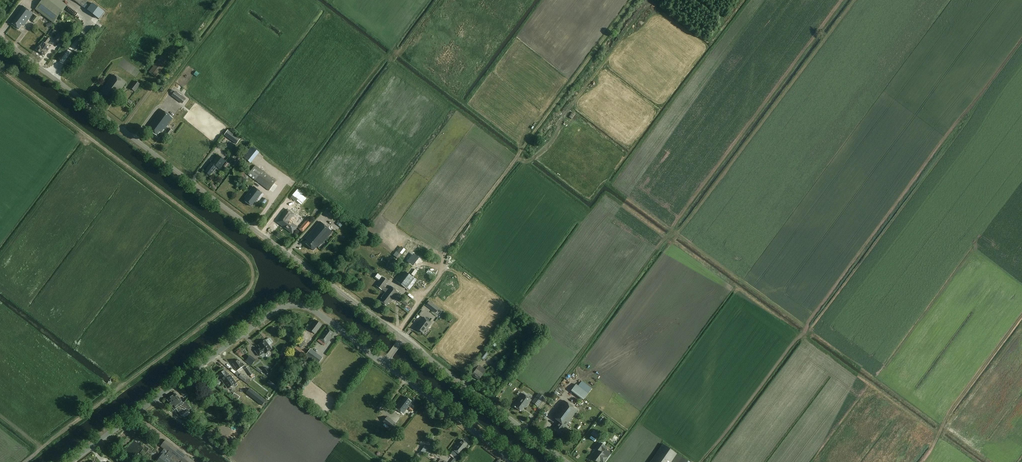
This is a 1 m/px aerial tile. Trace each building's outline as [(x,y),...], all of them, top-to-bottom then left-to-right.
[(35,9),(53,23),(63,11),(48,0),(42,0),(35,9)] [(99,19),(104,12),(93,3),(90,6),(86,3),(88,0),(73,0),(99,19)] [(10,22),(19,29),(23,24),(24,25),(33,14),(22,6),(10,22)] [(53,40),(58,44),(63,37),(58,33),(53,40)] [(41,52),(45,56),(48,52),(47,52),(50,48),(46,45),(50,40),(47,37),(40,46),(37,50),(40,52),(41,52)] [(173,40),(149,72),(156,78),(180,45),(173,40)] [(118,94),(118,93),(123,87),(125,84),(113,75),(99,93),(110,101),(113,96),(114,97),(117,93),(118,94)] [(135,81),(130,88),(134,92),(140,84),(135,81)] [(184,96),(187,92),(176,85),(173,89),(184,96)] [(172,95),(183,103),(186,99),(175,91),(172,95)] [(173,118),(161,110),(149,126),(151,128),(150,130),(157,136),(160,132),(161,133),(163,129),(164,130),(173,118)] [(241,138),(231,131),(227,136),(237,143),(241,138)] [(259,156),(256,154),(255,155),(253,153),(248,158),(250,160),(247,164),(250,166),(259,156)] [(212,163),(208,169),(206,172),(206,173),(206,174),(207,175),(208,174),(210,175),(212,172),(217,166),(219,168),(221,166),(225,161),(218,155),(212,163)] [(248,175),(269,191),(276,181),(256,165),(248,175)] [(263,194),(253,187),(245,197),(246,198),(244,201),(251,206),(255,202),(258,200),(259,201),(263,194)] [(306,199),(297,191),(293,195),(302,203),(306,199)] [(287,209),(280,219),(283,221),(281,224),(284,227),(284,228),(288,231),(289,231),(293,233),(297,227),(289,220),(294,214),(287,209)] [(339,220),(342,217),(340,216),(338,213),(338,212),(334,209),(334,211),(333,210),(332,211),(331,210),(329,212),(339,220)] [(336,223),(341,227),(346,220),(342,217),(339,220),(336,223)] [(308,218),(299,229),(303,232),(312,222),(308,218)] [(305,243),(314,250),(317,246),(318,247),(321,243),(322,244),(332,232),(320,222),(305,239),(307,241),(305,243)] [(402,269),(395,280),(406,289),(414,278),(402,269)] [(376,286),(382,290),(384,287),(388,281),(386,279),(385,279),(383,277),(376,286)] [(386,292),(381,298),(382,298),(380,301),(386,306),(388,303),(389,304),(392,300),(392,299),(393,298),(394,298),(398,292),(390,286),(388,289),(384,287),(382,290),(386,292)] [(419,325),(416,328),(423,333),(427,327),(428,328),(432,323),(424,317),(418,325),(419,325)] [(309,329),(315,334),(321,326),(320,325),(321,324),(316,320),(309,329)] [(325,332),(324,331),(319,338),(327,344),(332,337),(331,336),(333,333),(327,328),(325,332)] [(270,346),(269,346),(265,340),(258,345),(260,347),(255,351),(259,356),(264,353),(265,354),(272,349),(272,348),(270,346)] [(296,346),(293,350),(302,357),(305,352),(296,346)] [(305,355),(318,364),(323,357),(310,348),(305,355)] [(484,350),(479,357),(484,360),(489,354),(484,350)] [(293,358),(298,362),(301,357),(296,354),(293,358)] [(236,368),(235,369),(237,371),(244,365),(243,363),(242,364),(239,360),(233,364),(236,368)] [(492,366),(496,369),(497,370),(498,368),(502,364),(497,360),(492,366)] [(480,365),(478,367),(472,375),(479,380),(483,374),(483,373),(486,370),(480,365)] [(245,368),(252,378),(254,376),(248,367),(245,368)] [(225,370),(218,375),(228,389),(236,383),(231,376),(230,376),(225,370)] [(248,384),(250,381),(241,374),(239,377),(248,384)] [(575,388),(571,396),(584,403),(589,396),(575,388)] [(176,393),(167,400),(175,410),(176,408),(181,415),(191,408),(186,401),(183,403),(176,393)] [(525,408),(531,401),(522,394),(516,403),(517,404),(514,408),(520,412),(524,407),(525,408)] [(402,401),(401,400),(395,408),(403,414),(409,406),(408,405),(411,401),(405,396),(402,401)] [(554,430),(559,434),(564,427),(565,427),(566,426),(568,427),(569,425),(567,424),(577,411),(563,401),(551,417),(559,423),(554,430)] [(381,415),(385,408),(380,405),(376,412),(381,415)] [(396,423),(387,416),(383,421),(389,426),(387,429),(389,430),(391,428),(392,428),(396,423)] [(190,459),(165,440),(161,446),(168,452),(166,455),(164,454),(157,461),(194,461),(190,459)] [(453,449),(461,455),(466,448),(465,447),(467,444),(462,440),(459,443),(458,442),(455,447),(454,447),(453,449)] [(604,456),(603,455),(605,453),(603,452),(606,448),(600,443),(597,447),(595,449),(598,451),(592,459),(596,461),(599,461),(600,461),(601,461),(604,461),(607,458),(604,456)] [(662,444),(650,461),(689,461),(662,444)] [(424,445),(420,451),(424,454),(428,448),(424,445)]
